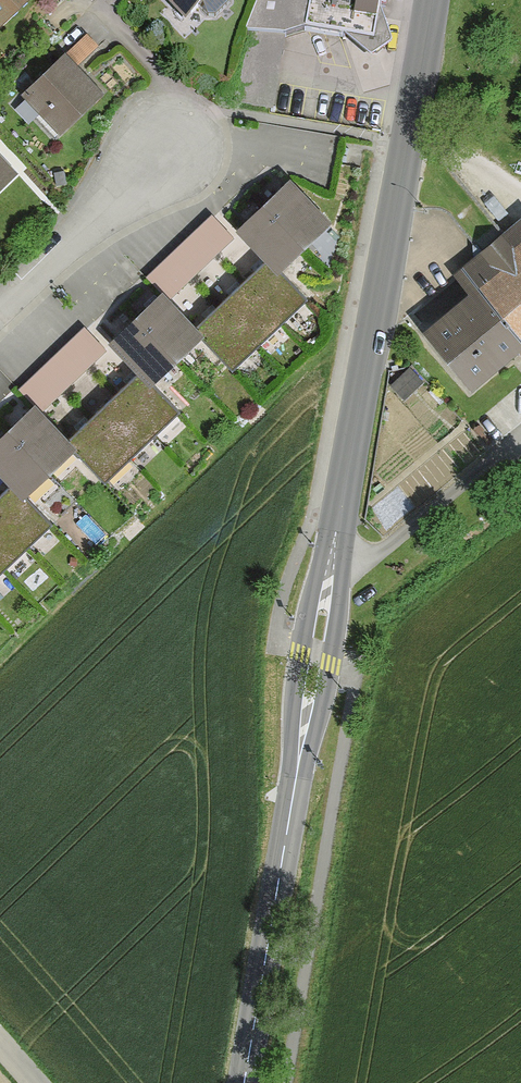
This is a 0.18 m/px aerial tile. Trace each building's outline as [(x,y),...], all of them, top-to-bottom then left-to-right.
[(28,0),(0,0),(0,27),(28,0)] [(187,21),(199,10),(207,18),(216,18),(230,3),(231,0),(166,0),(187,21)] [(237,103),(274,109),(285,42),(306,34),(347,40),(350,21),(378,25),(383,0),(260,0),(248,34),(237,103)] [(99,49),(87,36),(23,95),(60,136),(104,95),(79,67),(99,49)] [(19,175),(0,155),(0,193),(19,175)] [(331,218),(290,175),(264,198),(306,242),(331,218)] [(306,242),(264,198),(237,224),(278,268),(306,242)] [(233,234),(212,211),(145,272),(166,295),(233,234)] [(419,336),(471,398),(517,360),(520,364),(520,219),(450,279),(465,297),(419,336)] [(307,296),(268,256),(243,279),(283,320),(307,296)] [(283,320),(243,279),(218,300),(259,342),(283,320)] [(202,337),(159,292),(137,313),(180,358),(202,337)] [(259,342),(218,300),(193,323),(233,365),(259,342)] [(180,358),(137,313),(107,342),(150,387),(180,358)] [(106,349),(83,325),(18,387),(42,411),(106,349)] [(175,415),(137,374),(117,392),(155,433),(175,415)] [(155,433),(117,392),(93,415),(131,456),(155,433)] [(76,450),(34,407),(9,432),(51,474),(76,450)] [(131,456),(93,415),(68,438),(106,479),(131,456)] [(9,432),(0,440),(0,474),(25,499),(51,474),(9,432)] [(9,484),(0,493),(0,516),(27,544),(47,524),(9,484)] [(0,516),(0,564),(3,567),(27,544),(0,516)]
